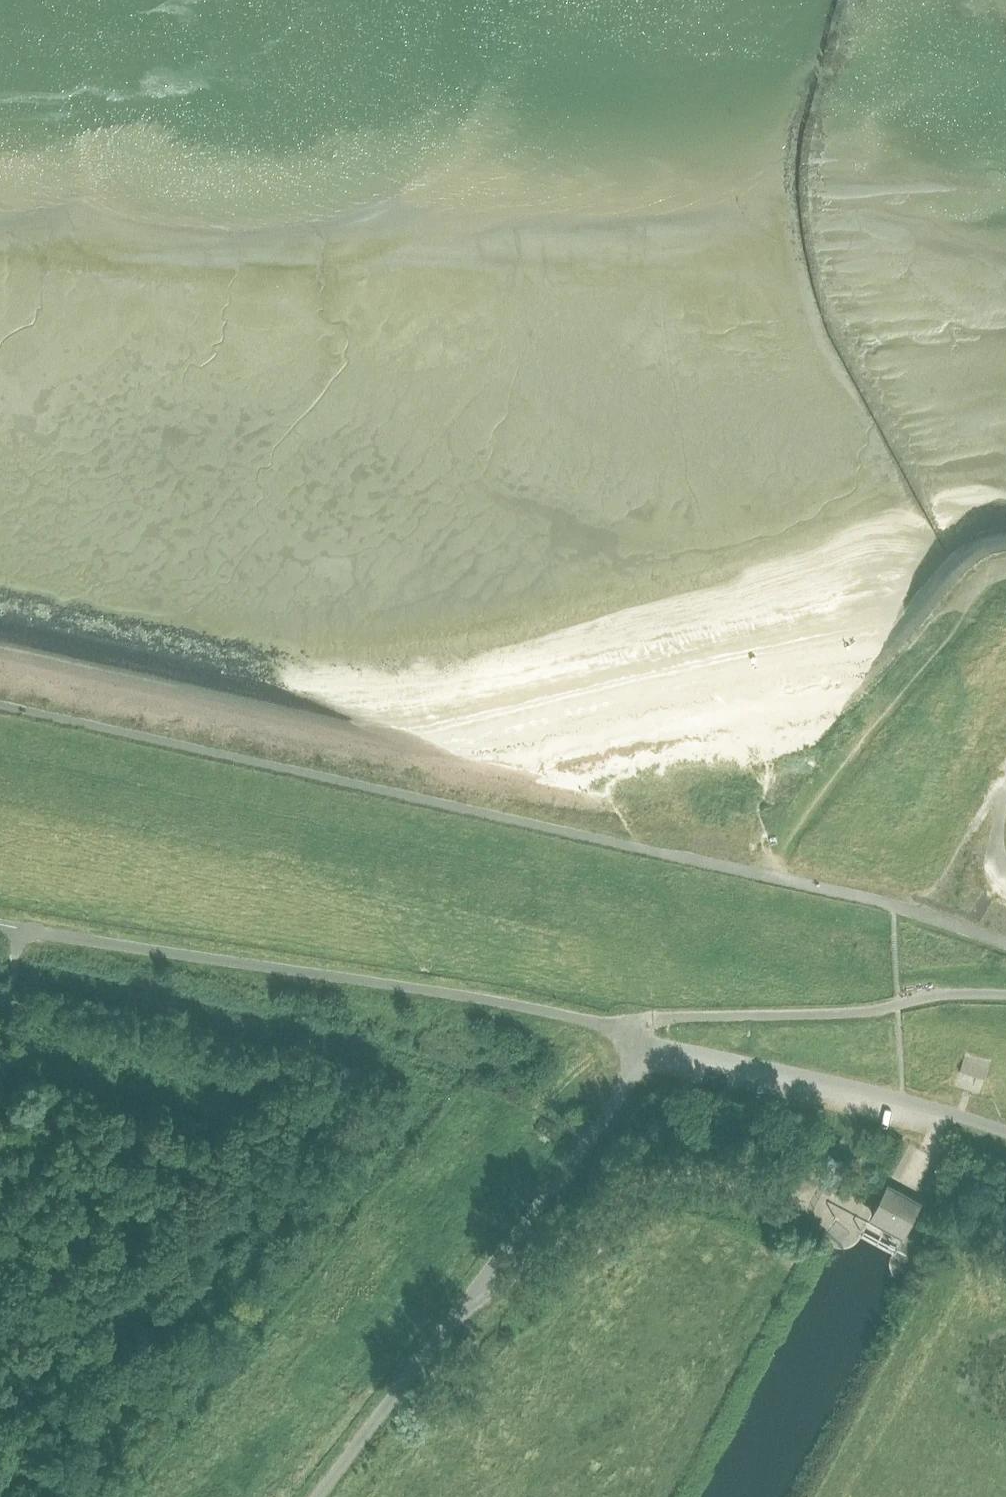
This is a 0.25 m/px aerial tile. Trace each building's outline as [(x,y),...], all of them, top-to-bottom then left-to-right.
[(965,1050),(959,1070),(985,1078),(991,1058),(965,1050)] [(905,1231),(922,1204),(886,1185),(870,1212),(905,1231)]
